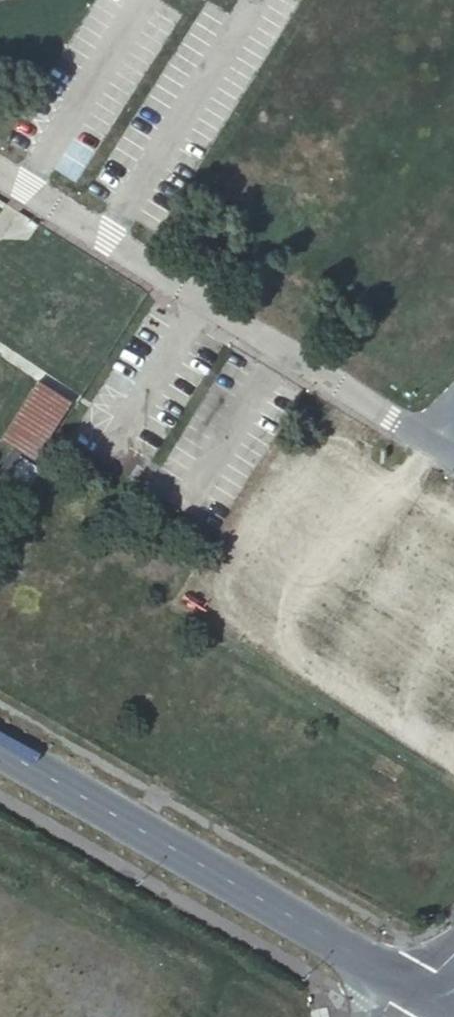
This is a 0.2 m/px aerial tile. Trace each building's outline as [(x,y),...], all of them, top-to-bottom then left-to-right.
[(31,460),(70,401),(38,381),(1,440),(12,448),(0,468),(0,481),(2,481),(20,453),(31,460)] [(225,759),(220,766),(234,774),(238,767),(225,759)]
